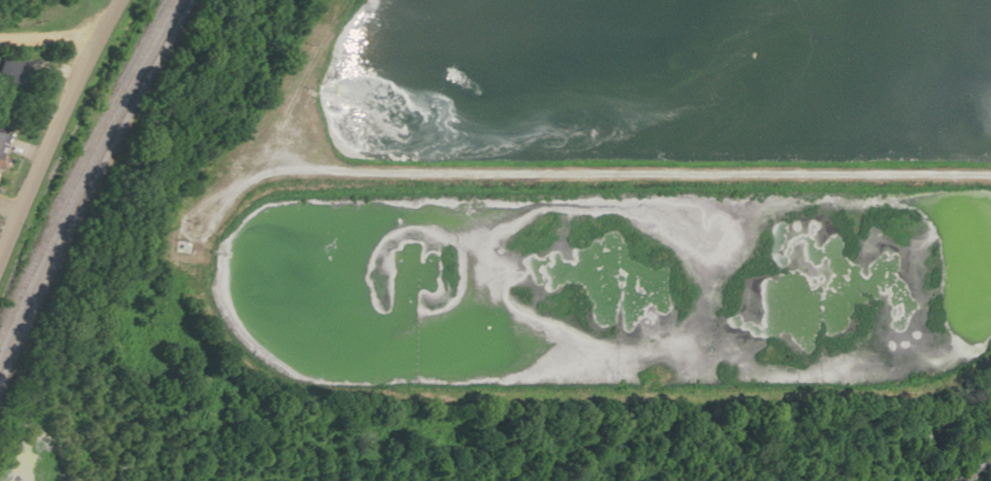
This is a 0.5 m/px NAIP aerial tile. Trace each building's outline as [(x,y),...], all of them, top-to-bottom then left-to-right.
[(28,60),(3,52),(0,63),(0,81),(20,87),(28,60)] [(0,118),(0,130),(7,131),(9,120),(0,118)]
